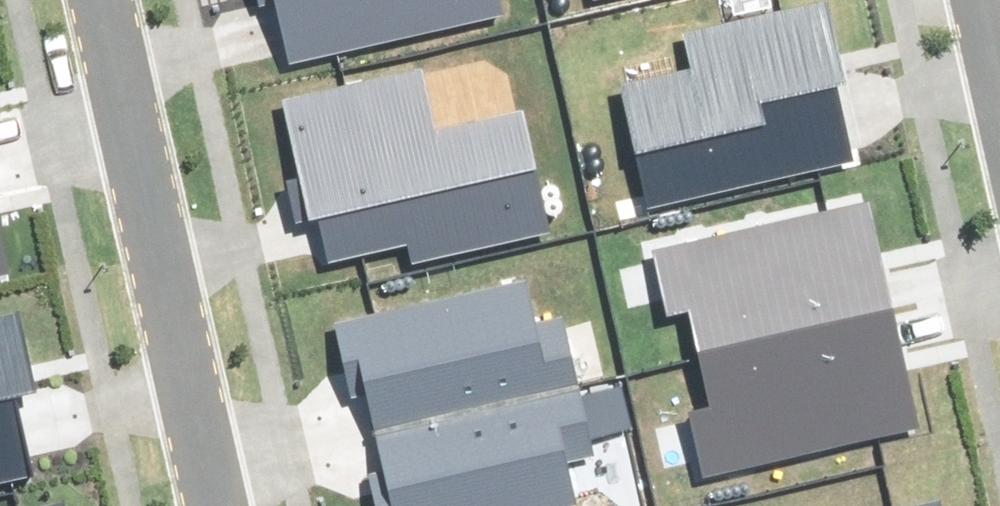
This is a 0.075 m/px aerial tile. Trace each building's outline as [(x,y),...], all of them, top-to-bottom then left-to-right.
[(287,61),(502,10),(500,0),(260,0),(261,4),(273,1),(287,61)] [(627,84),(652,205),(850,164),(834,89),(839,88),(822,8),(684,37),(691,71),(627,84)] [(419,70),(286,101),(324,264),(409,244),(414,264),(545,234),(517,112),(433,131),(419,70)] [(691,310),(700,353),(891,310),(867,205),(652,253),(666,316),(691,310)] [(378,436),(579,388),(563,321),(535,327),(525,283),(338,327),(355,399),(369,395),(378,436)] [(688,413),(703,479),(918,431),(891,310),(700,353),(712,407),(688,413)] [(28,471),(10,394),(33,389),(16,313),(0,316),(0,478),(28,471)] [(579,388),(378,436),(387,471),(371,475),(378,505),(566,505),(576,504),(566,462),(595,455),(579,388)]
